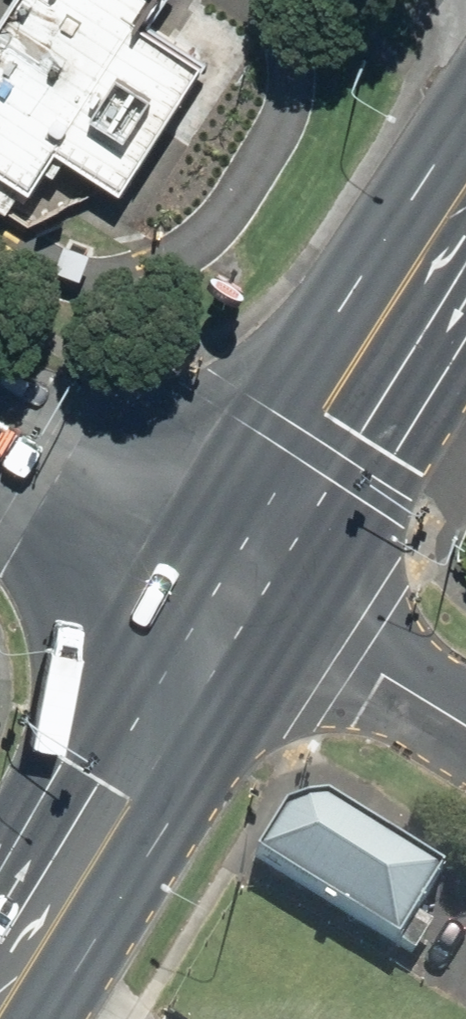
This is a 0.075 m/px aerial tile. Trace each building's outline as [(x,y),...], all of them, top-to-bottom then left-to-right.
[(0,23),(0,163),(40,186),(64,145),(135,187),(212,58),(152,22),(165,0),(14,0),(0,23)] [(439,924),(418,910),(444,871),(337,800),(283,812),(255,855),(393,947),(415,961),(439,924)]
